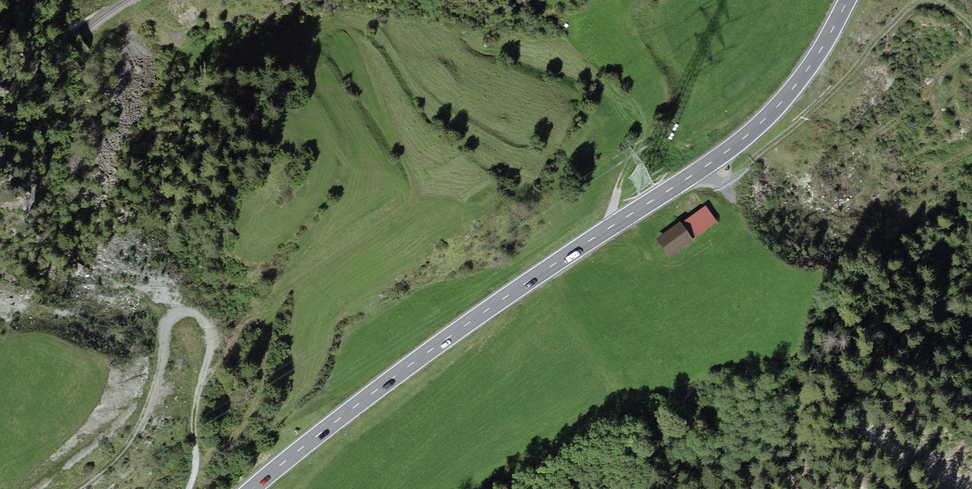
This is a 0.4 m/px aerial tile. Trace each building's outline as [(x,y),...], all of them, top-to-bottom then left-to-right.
[(682,220),(657,238),(669,256),(695,238),(693,236),(717,219),(708,205),(684,222),(682,220)]
